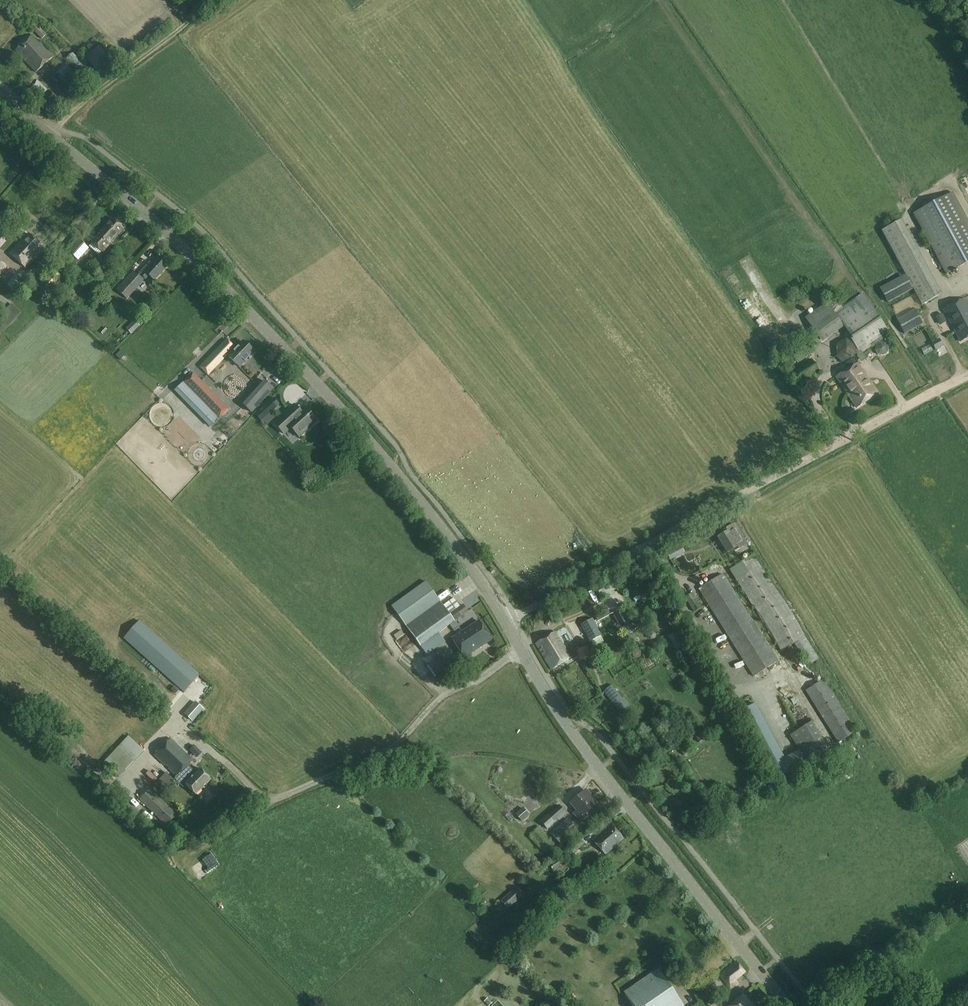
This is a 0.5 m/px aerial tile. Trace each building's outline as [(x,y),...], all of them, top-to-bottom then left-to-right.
[(42,39),(51,31),(39,19),(30,27),(42,39)] [(36,72),(54,56),(33,35),(16,50),(36,72)] [(99,45),(85,57),(97,73),(112,61),(99,45)] [(56,75),(64,85),(72,79),(65,69),(56,75)] [(40,93),(45,90),(41,83),(36,86),(40,93)] [(913,213),(946,274),(967,263),(967,221),(953,192),(913,213)] [(25,224),(29,220),(22,214),(19,219),(25,224)] [(102,232),(98,236),(92,243),(102,252),(112,240),(123,228),(113,219),(102,231),(102,232)] [(9,237),(3,231),(0,234),(0,247),(9,237)] [(10,254),(25,267),(43,247),(29,234),(10,254)] [(78,260),(88,248),(78,239),(67,251),(78,260)] [(149,263),(143,270),(140,274),(145,279),(148,275),(154,280),(166,267),(157,259),(151,265),(149,263)] [(734,267),(721,275),(750,323),(759,318),(753,308),(757,306),(734,267)] [(61,276),(52,269),(36,287),(45,294),(61,276)] [(817,286),(829,279),(823,270),(812,278),(817,286)] [(135,286),(141,279),(134,272),(117,290),(127,299),(137,288),(135,286)] [(922,305),(942,295),(934,280),(914,291),(922,305)] [(862,293),(834,312),(827,302),(805,317),(822,342),(844,327),(862,354),(872,347),(890,334),(862,293)] [(830,307),(839,304),(836,296),(827,299),(830,307)] [(967,337),(967,308),(963,299),(944,310),(961,341),(967,337)] [(0,316),(0,336),(21,313),(12,304),(0,316)] [(922,324),(915,309),(896,319),(904,334),(922,324)] [(946,320),(942,314),(936,317),(940,324),(946,320)] [(134,321),(126,329),(131,334),(139,326),(134,321)] [(943,346),(939,338),(932,342),(936,350),(943,346)] [(234,347),(226,340),(200,367),(207,374),(225,355),(237,366),(251,351),(241,341),(234,347)] [(921,346),(924,352),(931,348),(928,342),(921,346)] [(878,344),(885,354),(887,353),(888,348),(885,344),(880,343),(878,344)] [(878,395),(858,363),(854,357),(845,363),(849,369),(848,370),(847,368),(843,370),(844,372),(836,377),(857,408),(878,395)] [(797,387),(820,373),(811,359),(788,374),(797,387)] [(182,383),(218,419),(228,409),(192,373),(182,383)] [(265,382),(254,394),(262,401),(273,389),(265,382)] [(266,405),(272,411),(279,405),(274,399),(266,405)] [(294,405),(289,409),(274,423),(284,434),(291,428),(299,437),(316,422),(304,408),(299,411),(294,405)] [(747,544),(739,532),(734,524),(719,534),(720,536),(718,538),(727,553),(733,549),(734,552),(747,544)] [(754,555),(730,570),(781,652),(805,636),(761,566),(761,567),(754,555)] [(753,677),(778,662),(723,574),(698,589),(753,677)] [(612,580),(601,583),(605,594),(616,590),(612,580)] [(454,622),(454,621),(443,606),(425,582),(392,606),(427,655),(445,642),(438,633),(454,622)] [(694,612),(701,607),(692,593),(685,598),(694,612)] [(443,606),(454,621),(463,615),(468,611),(463,605),(460,607),(454,598),(443,606)] [(594,614),(598,621),(610,615),(607,608),(594,614)] [(632,629),(621,609),(612,615),(623,634),(632,629)] [(589,641),(590,642),(601,636),(592,619),(581,625),(589,641)] [(123,638),(184,693),(201,675),(139,620),(123,638)] [(478,621),(452,639),(464,658),(491,640),(478,621)] [(393,634),(396,640),(404,635),(401,630),(393,634)] [(552,670),(570,659),(571,660),(578,656),(580,661),(591,655),(587,647),(585,644),(585,643),(579,645),(580,649),(576,651),(575,648),(567,652),(555,633),(536,645),(552,670)] [(452,653),(442,659),(448,668),(457,661),(452,653)] [(649,670),(660,663),(655,656),(644,663),(649,670)] [(430,665),(437,675),(445,670),(438,660),(430,665)] [(448,668),(438,676),(444,683),(453,675),(448,668)] [(769,682),(773,679),(770,674),(761,680),(765,685),(760,688),(764,694),(773,688),(769,682)] [(838,744),(856,732),(824,680),(805,691),(838,744)] [(623,716),(631,708),(611,685),(603,692),(623,716)] [(741,697),(745,692),(735,685),(732,689),(741,697)] [(195,702),(185,714),(193,721),(203,709),(195,702)] [(755,704),(739,712),(775,780),(805,763),(798,751),(784,758),(755,704)] [(764,704),(760,707),(771,729),(776,727),(764,704)] [(784,734),(794,728),(790,722),(781,728),(784,734)] [(807,763),(829,750),(811,722),(790,735),(807,763)] [(128,737),(107,759),(123,774),(144,751),(128,737)] [(200,769),(196,773),(189,766),(194,760),(172,737),(152,756),(175,777),(174,779),(183,787),(185,785),(196,795),(211,779),(200,769)] [(860,737),(848,742),(853,755),(865,750),(860,737)] [(162,793),(174,780),(166,772),(154,785),(162,793)] [(166,826),(178,815),(151,788),(140,800),(166,826)] [(571,804),(577,811),(574,814),(581,821),(587,816),(585,814),(595,805),(591,801),(593,798),(586,790),(571,804)] [(547,830),(567,813),(559,805),(540,822),(547,830)] [(520,811),(516,814),(521,821),(525,818),(520,811)] [(562,847),(580,831),(568,818),(550,834),(562,847)] [(605,855),(623,839),(611,825),(593,841),(605,855)] [(573,854),(586,843),(580,835),(567,846),(573,854)] [(190,866),(200,879),(220,865),(211,851),(190,866)] [(516,887),(504,898),(511,906),(523,895),(516,887)] [(738,983),(736,980),(745,972),(736,960),(717,975),(730,990),(738,983)] [(659,970),(624,993),(633,1005),(684,1005),(659,970)] [(744,995),(730,1005),(752,1005),(744,995)]
